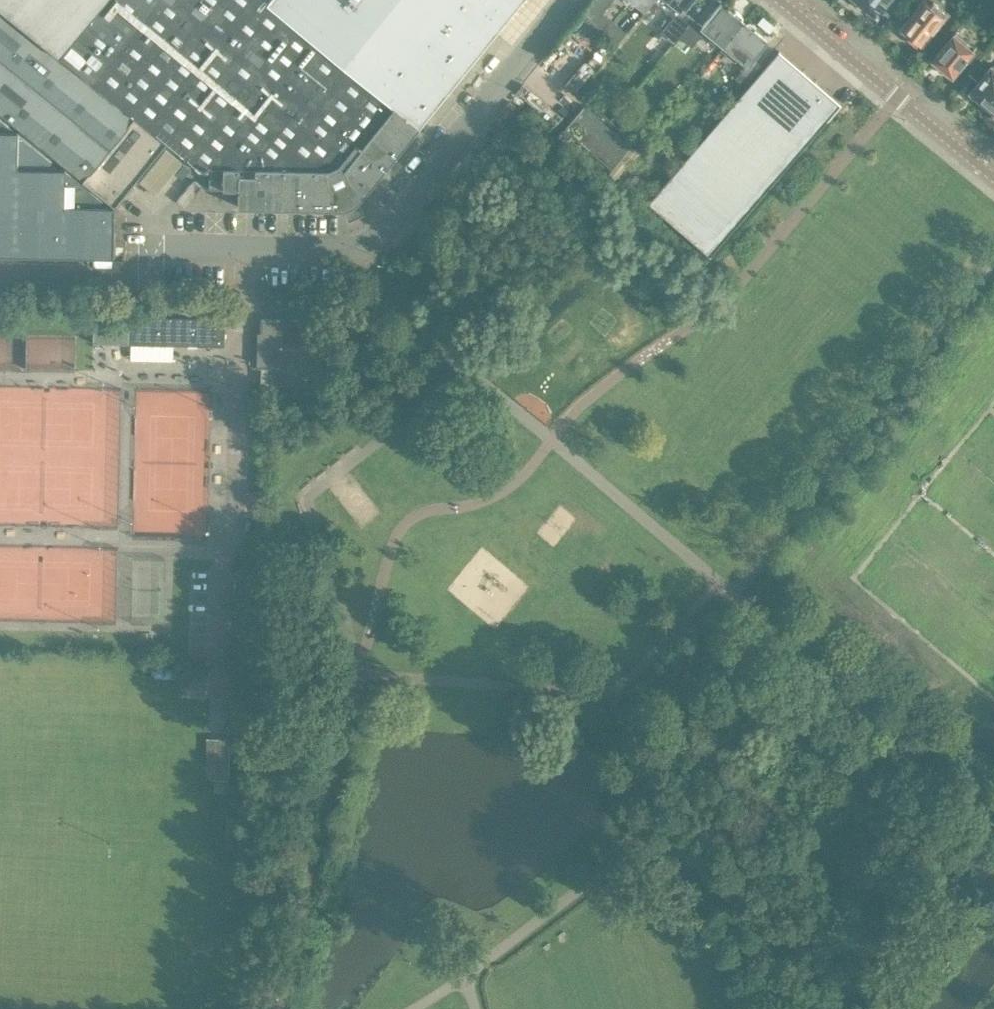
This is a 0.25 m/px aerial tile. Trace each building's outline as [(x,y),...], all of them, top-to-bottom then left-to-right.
[(265,0),(0,0),(0,114),(83,180),(115,206),(166,144),(200,172),(209,171),(209,189),(220,190),(221,192),(236,193),(236,211),(342,212),(347,222),(362,215),(357,204),(418,130),(521,0),(270,0),(268,2),(265,0)] [(667,9),(672,2),(682,10),(690,0),(656,0),(667,9)] [(887,0),(860,0),(876,13),(887,0)] [(924,0),(923,0),(901,27),(909,34),(907,38),(916,45),(920,42),(921,44),(947,12),(933,1),(930,5),(924,0)] [(724,45),(744,21),(742,19),(743,16),(736,10),(732,11),(721,2),(702,26),(693,19),(679,36),(692,46),(699,37),(712,34),(724,45)] [(653,68),(673,43),(672,42),(678,35),(688,23),(678,14),(668,27),(663,34),(662,34),(642,58),(653,68)] [(745,22),(744,21),(724,45),(721,49),(734,60),(738,55),(747,63),(767,39),(755,30),(756,27),(749,21),(745,22)] [(975,46),(955,30),(932,59),(952,75),(959,66),(967,72),(984,52),(976,45),(975,46)] [(778,50),(647,201),(709,255),(837,107),(813,86),(816,83),(778,50)] [(747,63),(736,77),(744,84),(755,70),(747,63)] [(971,90),(979,97),(978,100),(989,109),(993,103),(993,63),(971,90)] [(673,89),(681,96),(690,87),(685,82),(684,82),(682,80),(673,89)] [(631,145),(584,105),(564,128),(612,168),(631,145)] [(19,132),(0,132),(0,254),(114,256),(115,206),(65,205),(66,170),(19,169),(19,132)] [(143,178),(158,189),(167,178),(152,166),(143,178)] [(185,206),(201,186),(194,179),(177,199),(185,206)] [(321,368),(322,320),(328,320),(329,295),(316,294),(316,319),(261,318),(260,366),(278,367),(278,369),(276,369),(276,387),(295,388),(295,387),(315,387),(316,367),(321,368)] [(224,345),(225,318),(93,315),(93,342),(224,345)] [(249,782),(250,745),(239,745),(239,740),(239,701),(227,701),(226,782),(249,782)]
